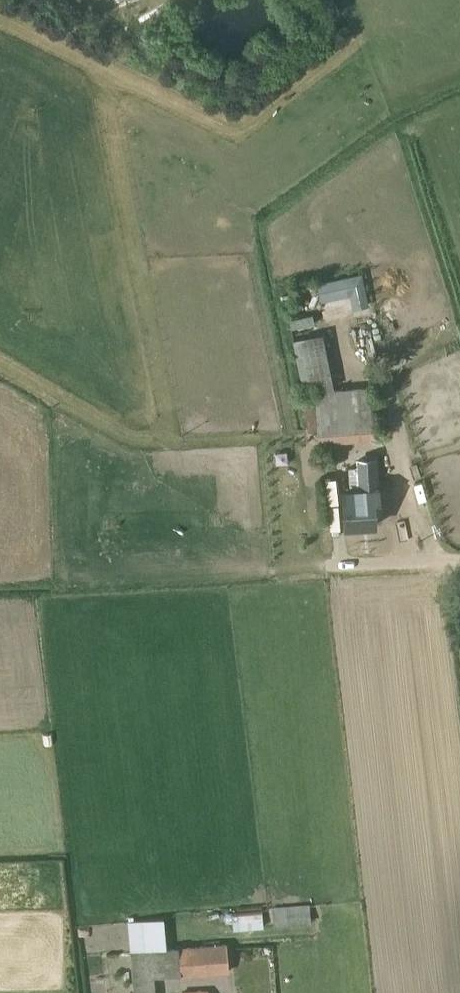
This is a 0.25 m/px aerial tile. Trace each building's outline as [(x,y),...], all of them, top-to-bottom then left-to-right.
[(317,443),(373,440),(370,386),(333,387),(322,334),(292,339),(305,395),(308,433),(317,433),(317,443)] [(377,508),(374,458),(356,460),(356,466),(347,467),(348,488),(341,489),(344,527),(373,525),(372,508),(377,508)] [(153,978),(228,973),(225,943),(165,948),(162,918),(126,922),(132,992),(154,992),(153,978)]
